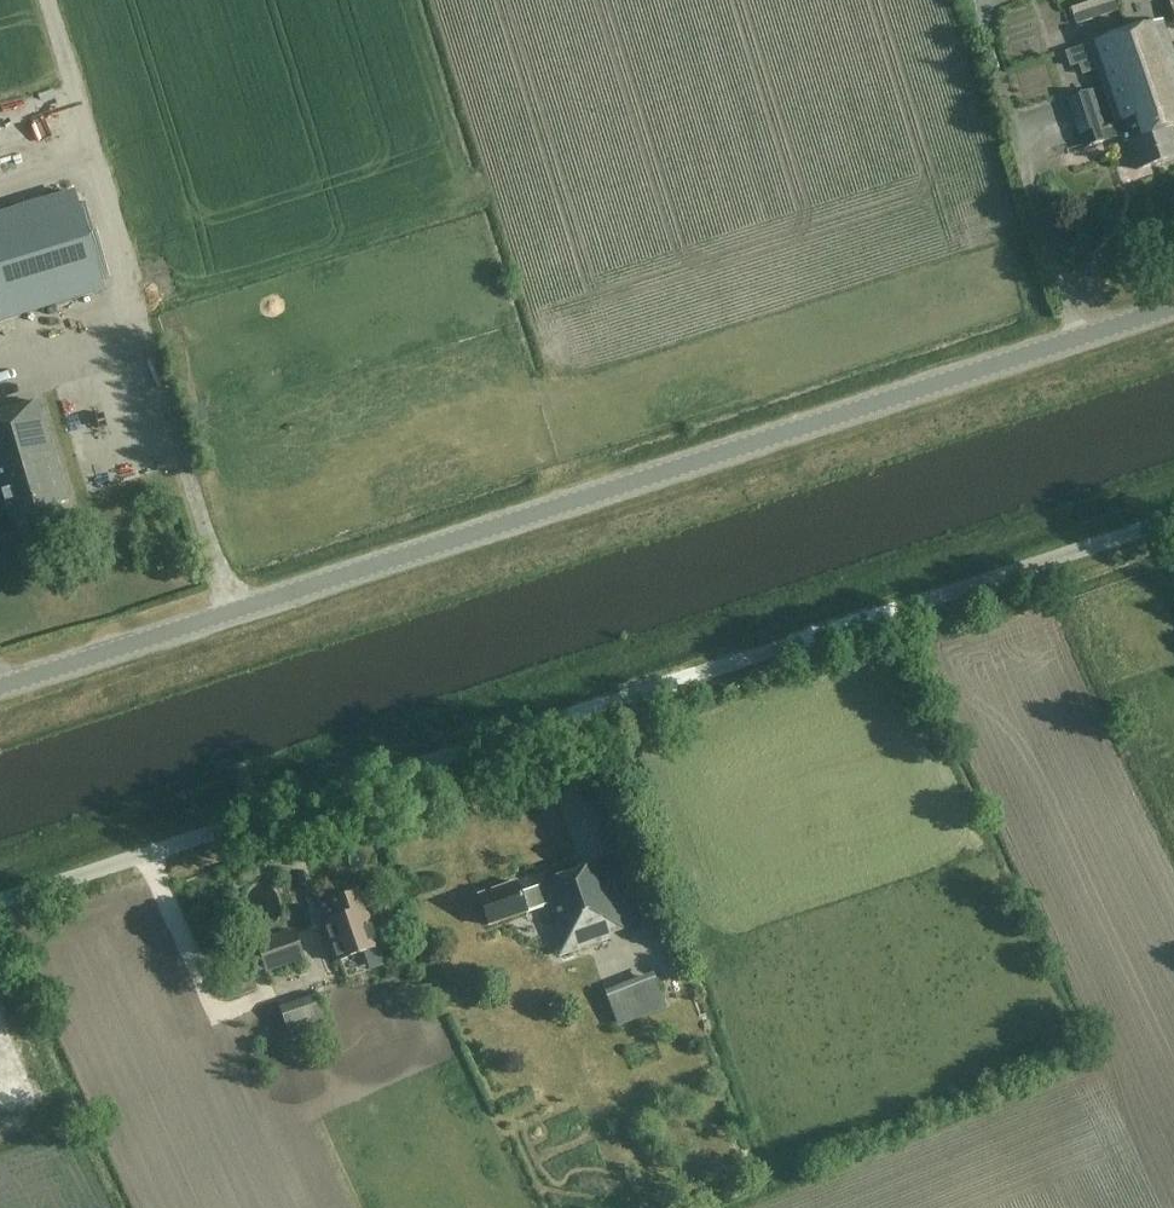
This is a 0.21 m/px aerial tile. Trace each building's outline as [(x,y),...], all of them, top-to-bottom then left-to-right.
[(1158,164),(1173,159),(1173,141),(1170,129),(1173,127),(1173,60),(1161,21),(1125,33),(1158,133),(1149,136),(1158,164)] [(1137,171),(1158,164),(1149,136),(1158,133),(1125,33),(1089,45),(1115,125),(1103,129),(1088,85),(1065,92),(1084,149),(1122,137),(1124,144),(1128,143),(1137,171)] [(73,193),(0,215),(0,322),(103,290),(73,193)] [(37,403),(0,414),(0,494),(4,508),(12,506),(18,527),(56,516),(53,506),(67,502),(37,403)] [(637,925),(614,859),(536,886),(536,888),(520,893),(516,883),(478,896),(488,926),(526,912),(542,906),(560,956),(610,939),(608,935),(637,925)] [(365,917),(357,893),(331,903),(337,919),(322,924),(336,963),(379,948),(368,916),(365,917)] [(304,960),(294,931),(255,944),(265,973),(304,960)] [(652,979),(612,995),(608,997),(618,1024),(663,1006),(652,979)] [(277,1004),(291,1033),(330,1014),(316,986),(277,1004)]
